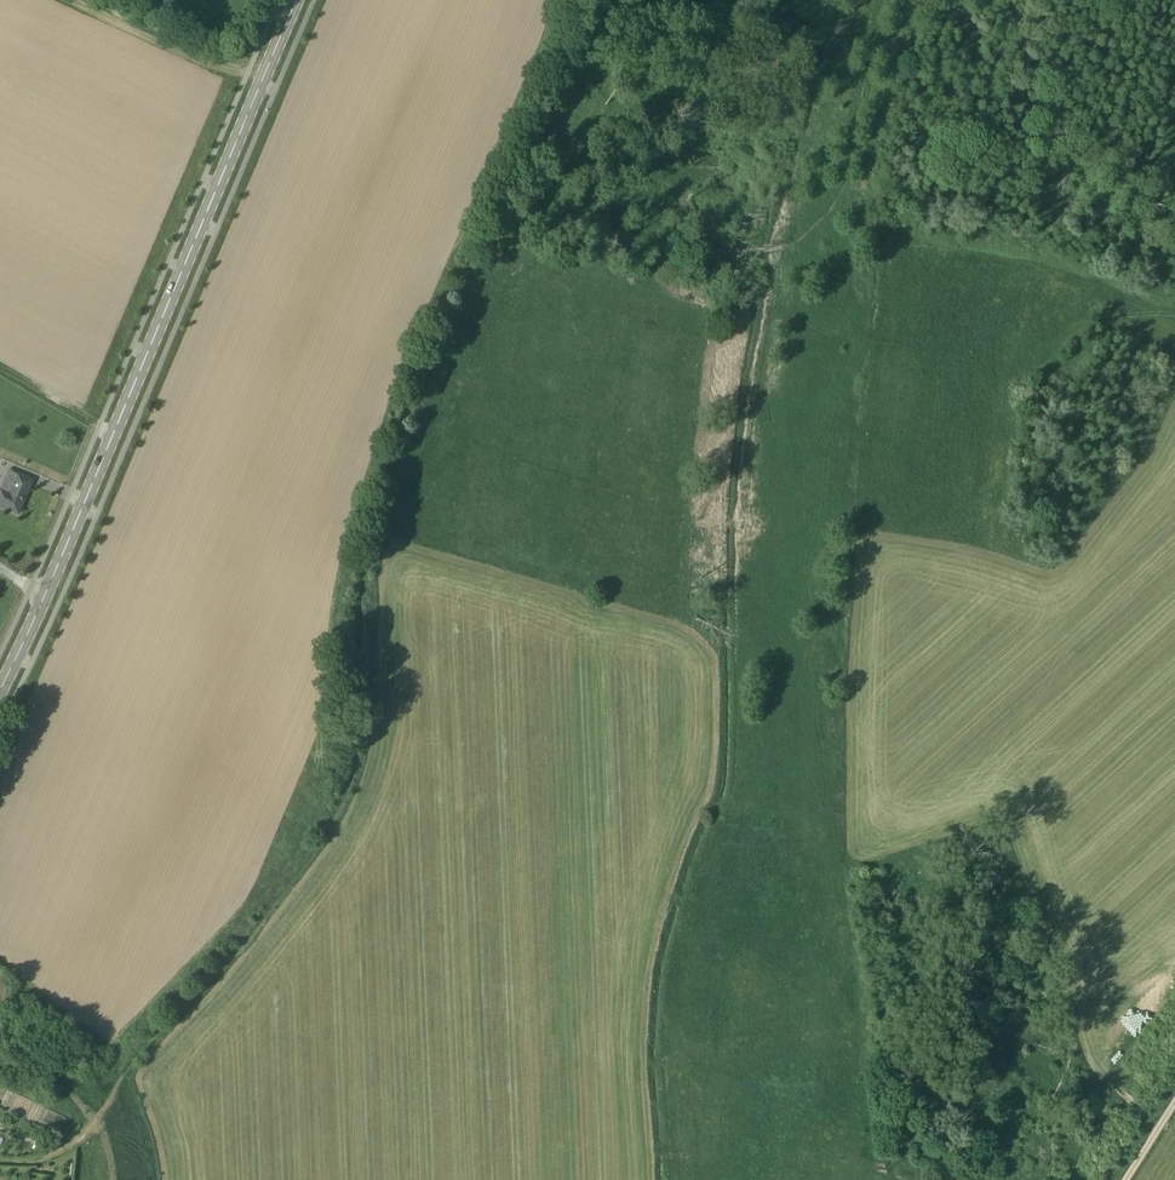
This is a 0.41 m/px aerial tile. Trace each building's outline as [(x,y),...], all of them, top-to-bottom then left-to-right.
[(33,479),(19,473),(10,492),(1,488),(0,490),(0,506),(19,513),(33,479)]
